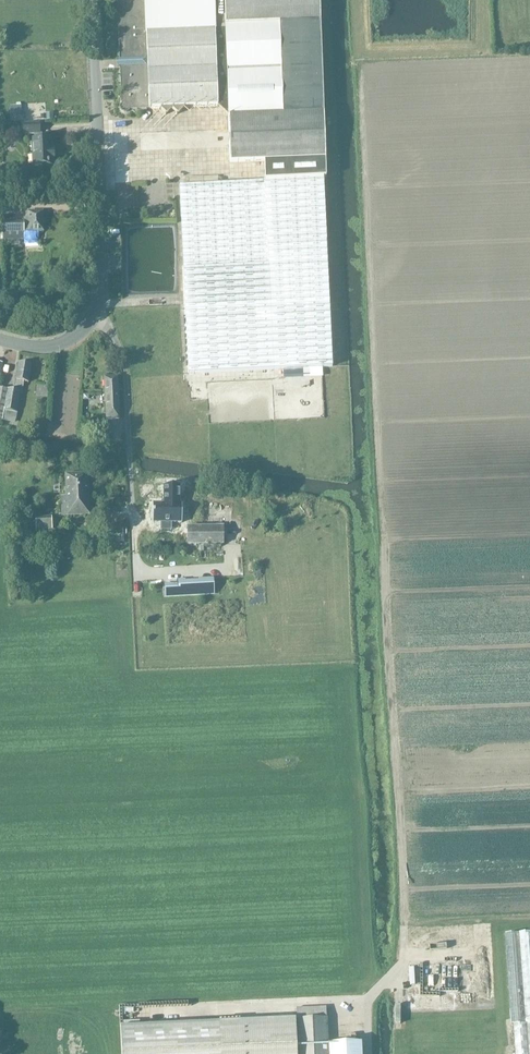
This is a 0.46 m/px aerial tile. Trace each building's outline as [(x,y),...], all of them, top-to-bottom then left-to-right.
[(323,177),(326,177),(319,0),(117,0),(121,104),(122,104),(121,106),(121,107),(121,109),(121,111),(122,111),(124,112),(126,112),(127,112),(128,110),(129,109),(130,109),(130,110),(161,108),(167,114),(172,108),(178,113),(183,108),(218,106),(218,103),(228,103),(228,116),(230,162),(264,161),(265,180),(323,178),(323,177)] [(39,123),(23,124),(23,134),(34,134),(34,138),(32,138),(33,166),(52,165),(52,162),(54,162),(54,154),(52,154),(51,137),(40,138),(39,123)] [(228,155),(228,148),(213,148),(214,156),(228,155)] [(176,164),(205,169),(206,164),(177,158),(176,164)] [(254,181),(179,185),(188,373),(332,366),(323,178),(265,180),(254,181)] [(24,232),(44,232),(43,211),(28,212),(28,218),(24,218),(24,221),(2,221),(2,232),(3,233),(3,240),(24,240),(24,232)] [(28,382),(31,365),(26,364),(25,363),(21,362),(20,363),(18,363),(15,386),(23,387),(24,382),(28,382)] [(106,419),(120,419),(118,376),(104,377),(106,419)] [(2,420),(2,419),(15,421),(17,412),(20,391),(0,387),(0,420),(2,420)] [(62,516),(89,514),(88,473),(65,474),(66,495),(61,496),(62,516)] [(152,503),(152,522),(161,522),(161,530),(171,530),(171,523),(182,523),(182,504),(180,504),(180,485),(164,485),(164,503),(152,503)] [(36,530),(52,529),(52,517),(35,518),(36,530)] [(223,526),(188,527),(188,544),(199,544),(223,544),(223,526)] [(227,547),(227,558),(234,558),(234,567),(240,568),(241,548),(227,547)] [(185,581),(178,581),(178,582),(178,587),(178,596),(186,595),(199,594),(204,594),(205,594),(205,585),(204,585),(199,586),(198,581),(185,582),(185,581)] [(505,934),(511,1024),(513,1024),(516,1053),(529,1053),(529,933),(505,934)] [(458,965),(440,965),(409,965),(408,1007),(455,1007),(455,993),(458,992),(458,965)] [(121,1053),(361,1053),(361,1043),(328,1044),(326,1007),(296,1008),(297,1019),(120,1028),(121,1053)]
